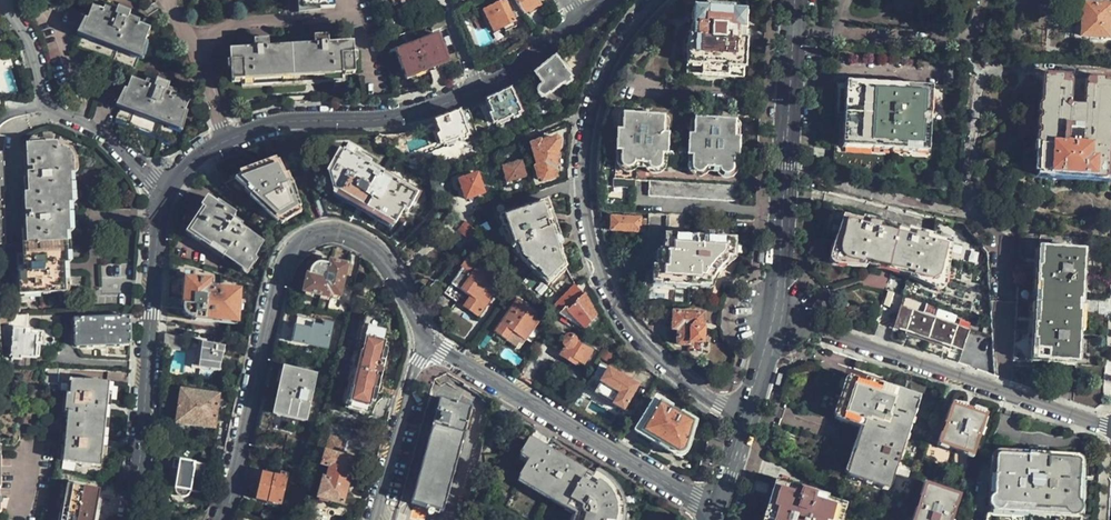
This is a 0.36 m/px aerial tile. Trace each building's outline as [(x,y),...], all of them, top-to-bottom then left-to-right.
[(302,8),(334,7),(334,0),(302,0),(302,8)] [(504,2),(510,14),(513,22),(524,16),(524,15),(520,9),(514,0),(508,0),(504,2)] [(524,15),(530,12),(532,15),(540,10),(539,7),(540,6),(538,2),(541,0),(514,0),(520,9),(524,15)] [(666,5),(692,27),(693,8),(706,9),(707,6),(734,7),(734,3),(735,0),(672,0),(666,5)] [(487,29),(486,26),(484,23),(489,20),(491,25),(495,33),(503,29),(514,24),(513,22),(510,14),(504,2),(473,16),(480,32),(487,29)] [(1107,37),(1109,5),(1083,4),(1081,36),(1107,37)] [(693,8),(692,27),(692,37),(688,37),(687,49),(686,76),(746,78),(746,72),(749,11),(734,10),(734,7),(707,6),(706,9),(693,8)] [(142,49),(150,28),(128,20),(130,13),(118,9),(115,16),(92,8),(88,20),(78,47),(83,49),(121,64),(135,69),(142,49)] [(516,28),(514,24),(503,29),(505,33),(516,28)] [(1047,49),(1056,50),(1059,25),(1049,24),(1047,49)] [(457,53),(449,32),(397,51),(407,77),(448,62),(446,56),(457,53)] [(355,74),(353,43),(328,44),(328,37),(315,38),(315,45),(267,48),(267,40),(253,41),(253,48),(228,50),(230,81),(241,80),(242,86),(332,80),(332,79),(342,79),(342,74),(355,74)] [(8,56),(0,59),(0,86),(3,95),(19,90),(8,56)] [(571,78),(555,57),(551,60),(534,74),(542,85),(538,88),(537,91),(538,94),(541,97),(543,96),(548,94),(551,94),(571,78)] [(1109,134),(1110,102),(1110,81),(1089,80),(1084,83),(1083,107),(1070,106),(1071,82),(1068,79),(1044,77),(1042,102),(1041,127),(1039,173),(1049,173),(1107,177),(1109,134)] [(174,142),(190,100),(168,93),(170,85),(158,81),(156,88),(132,80),(117,120),(174,142)] [(929,136),(932,91),(920,90),(921,86),(881,84),(852,83),(851,107),(849,126),(849,145),(872,146),(871,149),(884,151),(917,152),(917,147),(929,148),(929,136)] [(499,94),(486,100),(496,124),(521,113),(510,89),(499,94)] [(460,112),(435,121),(443,145),(468,135),(460,112)] [(666,154),(667,135),(662,134),(663,117),(632,116),(621,115),(620,132),(615,132),(614,152),(619,152),(618,181),(629,181),(650,183),(649,198),(737,202),(737,187),(720,186),(686,184),(661,182),(662,155),(666,154)] [(738,158),(739,137),(735,137),(735,121),(695,118),(694,135),(689,135),(688,156),(693,156),(693,166),(693,170),(696,172),(699,173),(703,171),(704,170),(705,168),(721,169),(723,173),(726,174),(730,174),(731,173),(733,170),(733,158),(738,158)] [(0,132),(0,244),(5,244),(5,197),(5,191),(6,190),(5,149),(9,135),(0,132)] [(389,245),(397,254),(409,243),(452,196),(451,192),(440,167),(410,164),(373,141),(377,135),(370,134),(352,135),(331,134),(331,137),(314,137),(293,138),(298,154),(305,175),(320,219),(332,218),(344,220),(363,227),(376,235),(384,240),(389,245)] [(290,181),(305,175),(298,154),(293,138),(287,139),(280,140),(267,143),(252,148),(236,156),(224,161),(213,168),(220,182),(215,188),(238,210),(248,199),(276,221),(284,213),(299,206),(290,181)] [(556,170),(551,150),(549,143),(542,146),(541,144),(533,146),(538,168),(536,169),(540,183),(542,183),(543,186),(548,184),(549,186),(553,184),(553,183),(557,182),(555,174),(556,170)] [(24,243),(26,265),(29,265),(29,272),(21,273),(21,293),(65,292),(65,273),(65,264),(68,264),(67,232),(69,232),(68,205),(71,204),(70,175),(74,175),(73,164),(73,161),(72,158),(66,152),(64,151),(58,151),(58,145),(28,146),(29,167),(34,167),(34,175),(29,175),(29,195),(26,195),(26,211),(32,211),(32,219),(27,219),(27,243),(24,243)] [(526,180),(522,162),(503,168),(507,185),(526,180)] [(484,194),(477,175),(476,176),(475,174),(470,175),(470,177),(459,182),(466,201),(484,194)] [(260,243),(238,228),(239,226),(231,220),(232,216),(207,198),(201,208),(204,210),(189,232),(210,246),(212,245),(224,253),(223,255),(246,270),(251,262),(248,259),(255,249),(260,243)] [(554,235),(547,213),(550,212),(546,201),(531,206),(520,209),(499,216),(502,227),(504,227),(511,248),(516,247),(519,259),(529,267),(549,286),(565,267),(554,235)] [(640,214),(624,212),(624,218),(611,218),(611,231),(644,232),(646,219),(640,218),(640,214)] [(685,237),(687,216),(669,215),(668,236),(665,237),(665,253),(657,253),(656,269),(652,269),(652,272),(643,272),(642,289),(651,289),(652,284),(662,284),(662,286),(672,287),(673,285),(685,285),(686,288),(698,288),(698,286),(708,287),(708,281),(710,281),(711,277),(715,272),(718,269),(723,264),(726,261),(726,257),(733,257),(733,241),(718,240),(685,237)] [(968,368),(994,377),(994,365),(993,339),(992,316),(991,299),(990,283),(989,253),(985,248),(984,246),(974,234),(965,224),(945,219),(937,217),(931,238),(923,236),(922,238),(916,236),(916,234),(878,224),(878,227),(870,225),(870,223),(844,216),(842,227),(843,228),(839,246),(837,246),(835,256),(860,263),(861,261),(907,273),(897,313),(889,341),(905,347),(968,368)] [(458,230),(470,238),(474,229),(464,221),(458,230)] [(974,234),(984,246),(988,243),(985,240),(986,238),(980,230),(974,234)] [(1042,249),(1042,235),(1023,234),(1022,246),(1019,287),(1013,362),(1077,365),(1077,348),(1079,317),(1083,252),(1042,249)] [(500,287),(496,283),(498,279),(468,257),(461,266),(462,267),(443,293),(479,317),(500,287)] [(339,297),(346,266),(329,262),(328,264),(324,264),(319,264),(317,266),(311,269),(308,275),(308,276),(306,276),(302,293),(329,300),(331,295),(339,297)] [(169,296),(168,308),(184,310),(184,312),(187,316),(191,319),(194,320),(216,321),(237,322),(239,311),(240,289),(232,288),(231,287),(220,287),(220,288),(209,288),(209,281),(175,279),(170,279),(169,296)] [(586,295),(576,286),(554,310),(584,330),(596,317),(586,295)] [(535,328),(542,318),(517,300),(494,331),(516,348),(523,339),(525,341),(535,328)] [(361,331),(366,305),(361,304),(340,401),(347,403),(360,344),(362,344),(365,332),(361,331)] [(379,391),(389,345),(384,344),(386,333),(387,328),(384,327),(386,318),(380,316),(381,309),(366,305),(361,331),(365,332),(362,344),(360,344),(347,403),(346,408),(369,413),(371,400),(374,389),(379,391)] [(663,320),(663,307),(649,307),(649,320),(663,320)] [(29,320),(30,313),(12,314),(13,325),(12,327),(21,327),(28,327),(29,320)] [(2,314),(0,314),(0,324),(8,323),(8,314),(2,314)] [(705,347),(704,332),(702,315),(678,316),(673,316),(673,334),(678,334),(679,348),(705,347)] [(132,333),(133,318),(120,318),(76,319),(76,345),(79,348),(132,345),(132,333)] [(281,325),(277,340),(325,349),(330,325),(296,318),(294,327),(281,325)] [(10,364),(10,369),(34,368),(36,358),(38,358),(39,346),(37,345),(38,337),(34,337),(27,336),(27,331),(14,329),(13,344),(12,355),(11,356),(10,364)] [(227,333),(225,333),(216,331),(213,347),(199,344),(199,347),(198,352),(195,358),(193,360),(190,362),(190,370),(210,372),(209,380),(218,382),(227,333)] [(165,340),(164,349),(167,349),(183,351),(184,345),(185,340),(185,338),(168,336),(166,335),(165,340)] [(591,353),(575,342),(574,339),(572,336),(570,336),(565,337),(562,339),(561,343),(564,347),(560,355),(571,363),(573,360),(574,360),(583,366),(591,353)] [(525,341),(523,339),(516,348),(519,350),(525,341)] [(926,382),(858,359),(855,369),(905,387),(903,395),(852,378),(838,420),(865,430),(856,458),(851,476),(869,483),(890,489),(902,454),(909,432),(916,413),(926,382)] [(59,383),(61,368),(50,367),(49,389),(58,401),(59,394),(68,394),(66,412),(69,414),(68,424),(65,461),(102,467),(102,457),(101,456),(102,442),(106,407),(108,384),(69,380),(69,384),(59,383)] [(262,408),(258,429),(300,438),(304,419),(313,376),(272,367),(267,384),(262,408)] [(638,387),(607,369),(599,382),(600,383),(594,393),(602,398),(624,411),(638,387)] [(377,401),(379,391),(374,389),(371,400),(377,401)] [(214,429),(218,405),(219,394),(203,392),(180,390),(178,413),(176,424),(196,427),(209,428),(214,429)] [(442,513),(471,407),(439,399),(411,504),(442,513)] [(684,453),(693,423),(656,401),(637,431),(677,455),(680,456),(682,455),(684,453)] [(939,444),(930,441),(921,467),(962,481),(975,444),(983,418),(951,408),(944,428),(939,444)] [(331,435),(350,440),(353,429),(335,423),(331,435)] [(342,505),(351,471),(358,472),(361,462),(339,455),(342,441),(328,437),(324,451),(320,466),(327,468),(324,479),(321,479),(316,499),(342,505)] [(620,493),(615,487),(611,483),(597,474),(592,480),(549,454),(528,442),(520,456),(530,462),(521,477),(560,501),(580,513),(578,519),(623,519),(624,516),(625,509),(623,502),(620,493)] [(1085,486),(1086,468),(1086,462),(1066,461),(1036,459),(996,456),(994,478),(993,507),(1010,508),(1041,511),(1063,512),(1083,514),(1084,502),(1085,486)] [(201,493),(205,465),(174,460),(172,473),(177,474),(175,486),(175,491),(179,494),(182,496),(187,496),(190,493),(192,491),(201,493)] [(279,505),(284,487),(287,476),(266,470),(265,473),(262,473),(255,499),(279,505)] [(841,503),(818,496),(805,492),(776,483),(773,494),(769,506),(772,507),(771,513),(769,519),(835,519),(841,503)] [(99,491),(69,485),(63,519),(94,519),(99,491)] [(957,497),(926,486),(916,517),(907,514),(905,519),(949,519),(957,497)]
